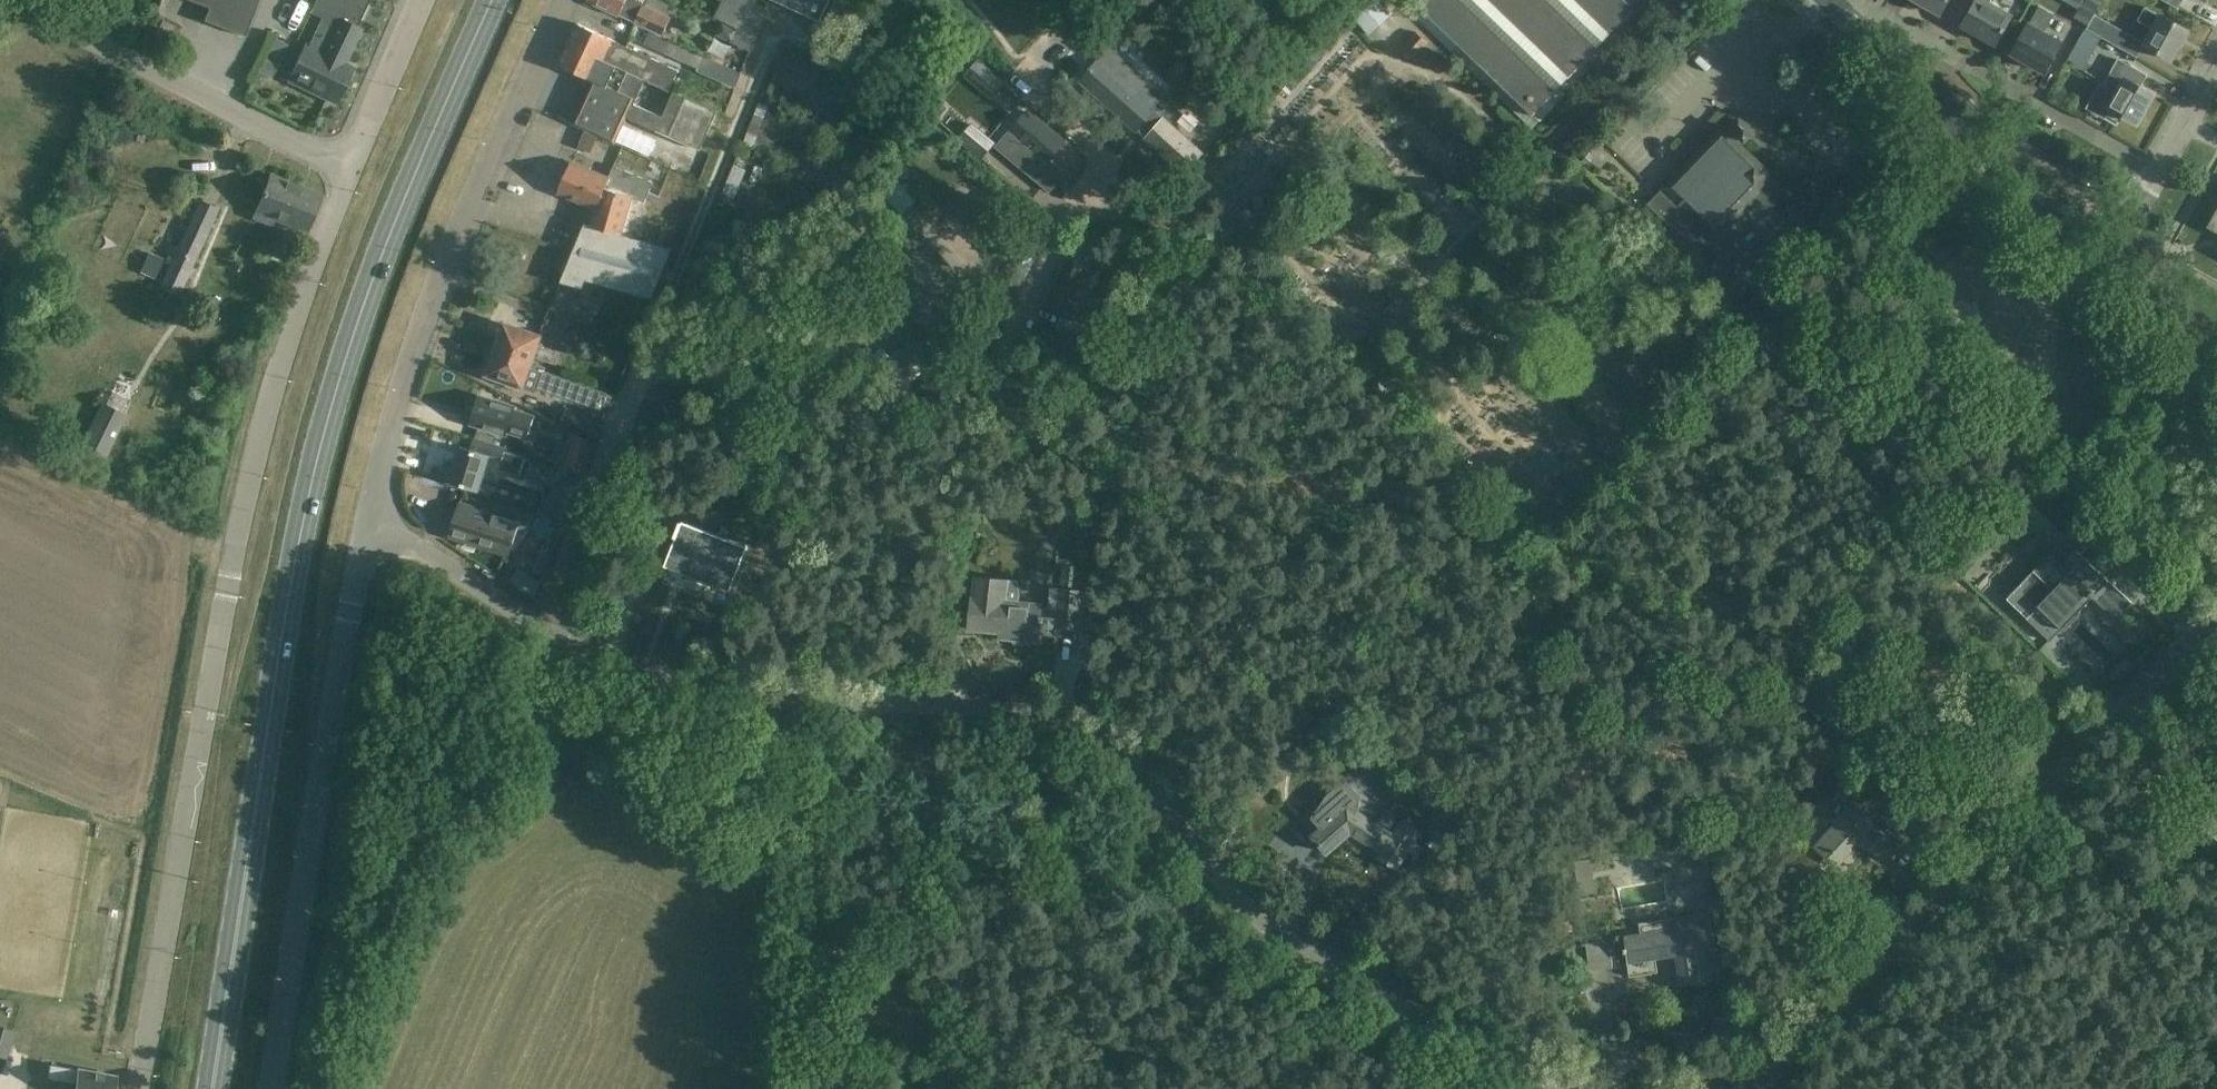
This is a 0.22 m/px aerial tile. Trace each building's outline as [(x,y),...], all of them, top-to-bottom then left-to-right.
[(258,0),(193,0),(208,6),(204,19),(245,35),(258,0)] [(310,11),(322,17),(309,43),(306,42),(289,78),(337,101),(354,66),(344,61),(361,28),(357,26),(369,0),(316,0),(310,11)] [(662,34),(663,32),(670,19),(644,6),(647,0),(597,0),(608,5),(606,8),(620,15),(620,14),(649,28),(650,26),(652,27),(651,29),(662,34)] [(724,21),(757,36),(757,35),(754,34),(767,7),(755,1),(756,0),(725,0),(717,17),(724,21)] [(820,20),(829,0),(777,0),(820,20)] [(1379,0),(1352,0),(1345,7),(1370,34),(1392,15),(1379,0)] [(1419,5),(1418,4),(1410,12),(1532,128),(1648,8),(1641,0),(1424,0),(1419,5)] [(1939,12),(1946,0),(1917,0),(1939,12)] [(1975,2),(1962,25),(1995,44),(2011,15),(1989,3),(1990,0),(1972,0),(1975,2)] [(2095,14),(2094,14),(2101,3),(2097,0),(2085,0),(2076,16),(2090,24),(2095,14)] [(2053,14),(2039,6),(2029,24),(2028,23),(2011,53),(2044,71),(2061,42),(2043,32),(2053,14)] [(2144,6),(2137,19),(2153,28),(2145,41),(2143,44),(2171,60),(2188,29),(2161,14),(2160,15),(2144,6)] [(2142,41),(2095,14),(2090,24),(2087,28),(2134,55),(2142,41)] [(175,24),(163,18),(155,35),(167,41),(175,24)] [(722,21),(716,34),(751,50),(757,37),(722,21)] [(577,22),(567,44),(644,79),(670,90),(678,71),(651,59),(652,57),(614,40),(614,39),(577,22)] [(662,34),(651,29),(645,43),(699,68),(699,67),(728,80),(729,79),(737,83),(742,71),(705,54),(662,34)] [(1430,41),(1417,30),(1401,49),(1414,60),(1430,41)] [(616,143),(643,79),(567,44),(558,65),(586,78),(585,79),(587,87),(593,90),(590,99),(578,125),(616,143)] [(1098,61),(1081,80),(1137,130),(1138,130),(1154,111),(1165,100),(1167,97),(1111,46),(1098,61)] [(2147,75),(2119,59),(2104,86),(2100,84),(2087,108),(2103,117),(2109,107),(2135,122),(2152,93),(2140,86),(2147,75)] [(992,73),(978,61),(967,75),(980,86),(992,73)] [(673,122),(667,135),(697,149),(699,150),(701,147),(717,110),(685,95),(685,96),(673,122)] [(773,153),(783,107),(756,101),(746,147),(773,153)] [(1154,111),(1138,130),(1146,137),(1145,137),(1185,173),(1202,154),(1154,111)] [(1005,142),(1000,148),(1050,191),(1062,176),(1065,173),(1050,159),(1064,141),(1029,112),(1013,132),(1011,130),(1003,140),(1005,142)] [(1750,135),(1735,121),(1726,130),(1722,126),(1646,205),(1698,254),(1707,245),(1735,272),(1716,292),(1732,307),(1775,262),(1761,248),(1781,227),(1766,213),(1788,190),(1741,145),(1750,135)] [(972,124),(960,138),(968,144),(979,130),(972,124)] [(570,163),(558,193),(562,194),(596,208),(592,224),(621,232),(632,196),(644,201),(645,200),(653,181),(614,164),(609,174),(573,159),(570,163)] [(321,193),(271,172),(253,216),(271,223),(273,217),(306,230),(321,193)] [(200,198),(158,286),(181,296),(222,209),(200,198)] [(2208,226),(2216,231),(2216,210),(2208,226)] [(672,247),(641,238),(592,224),(585,222),(561,280),(583,287),(586,278),(652,297),(672,247)] [(906,259),(888,238),(863,261),(922,328),(876,368),(898,394),(972,329),(951,305),(948,307),(931,287),(951,268),(927,241),(906,259)] [(1108,253),(1079,238),(1069,257),(1045,303),(1075,318),(1108,253)] [(1916,280),(1928,269),(1932,266),(1924,256),(1908,270),(1916,280)] [(601,301),(561,283),(550,307),(591,325),(601,301)] [(495,349),(530,361),(531,356),(555,365),(560,353),(535,345),(538,336),(504,324),(495,349)] [(1088,369),(1077,332),(1062,337),(1074,374),(1088,369)] [(495,349),(487,374),(506,380),(505,385),(520,390),(521,386),(537,391),(538,388),(538,387),(602,410),(608,394),(600,390),(589,386),(544,371),(546,367),(537,364),(537,365),(529,362),(530,361),(495,349)] [(476,409),(471,423),(507,434),(508,431),(527,437),(534,415),(514,409),(515,406),(480,395),(478,401),(475,399),(472,408),(476,409)] [(128,415),(103,403),(83,446),(108,458),(128,415)] [(571,429),(570,431),(594,443),(595,442),(603,425),(568,407),(567,410),(564,409),(561,410),(557,419),(558,422),(571,429)] [(594,443),(570,431),(567,442),(571,444),(564,464),(584,470),(590,450),(592,451),(594,443)] [(509,447),(474,436),(469,451),(460,448),(449,481),(477,489),(487,457),(502,461),(500,470),(520,476),(526,457),(507,451),(509,447)] [(582,475),(561,469),(554,492),(573,498),(582,475)] [(460,502),(449,537),(466,542),(465,545),(476,548),(477,546),(495,551),(509,555),(513,543),(519,545),(529,527),(519,520),(522,511),(508,506),(505,516),(460,502)] [(2091,519),(2078,532),(2098,550),(2110,537),(2091,519)] [(676,537),(668,558),(672,560),(702,571),(700,575),(730,587),(728,590),(730,591),(748,545),(746,544),(746,545),(683,520),(682,523),(680,522),(674,537),(676,537)] [(2133,603),(2077,548),(2060,566),(2068,574),(2055,588),(2034,569),(2006,598),(2047,638),(2059,626),(2064,631),(2081,613),(2079,612),(2093,597),(2117,620),(2133,603)] [(1078,566),(1063,564),(1061,584),(1076,585),(1078,566)] [(541,583),(518,568),(510,582),(535,598),(541,583)] [(972,598),(970,628),(1009,632),(1009,639),(1014,639),(1014,642),(1016,645),(1032,646),(1034,644),(1035,641),(1040,642),(1042,627),(1043,616),(1056,617),(1055,627),(1078,629),(1082,590),(1059,588),(1057,609),(1049,608),(1043,608),(1043,606),(1044,604),(1019,602),(1020,594),(1018,580),(1009,580),(978,577),(976,598),(972,598)] [(1351,786),(1347,785),(1341,785),(1337,786),(1333,788),(1312,817),(1322,829),(1313,836),(1328,853),(1352,832),(1384,852),(1381,857),(1398,868),(1421,832),(1404,821),(1394,836),(1358,812),(1360,807),(1361,803),(1361,797),(1358,792),(1355,789),(1351,786)] [(1313,800),(1306,811),(1312,815),(1316,809),(1316,810),(1320,804),(1313,800)] [(1901,842),(1847,807),(1832,823),(1835,826),(1815,848),(1836,868),(1859,843),(1888,861),(1901,842)] [(1709,864),(1706,839),(1681,843),(1682,849),(1685,855),(1690,860),(1697,863),(1703,864),(1709,864)] [(1596,892),(1591,859),(1575,861),(1580,895),(1596,892)] [(1712,923),(1709,911),(1641,922),(1643,935),(1625,938),(1627,947),(1625,947),(1626,953),(1628,953),(1629,960),(1627,960),(1630,977),(1659,972),(1656,955),(1655,955),(1654,950),(1677,946),(1683,985),(1721,978),(1715,945),(1716,945),(1713,923),(1712,923)] [(1613,966),(1609,940),(1587,943),(1590,969),(1613,966)] [(6,1057),(14,1030),(0,1026),(0,1055),(6,1057)] [(47,1076),(75,1081),(73,1088),(114,1088),(113,1088),(115,1076),(95,1072),(96,1070),(50,1062),(47,1076)]
